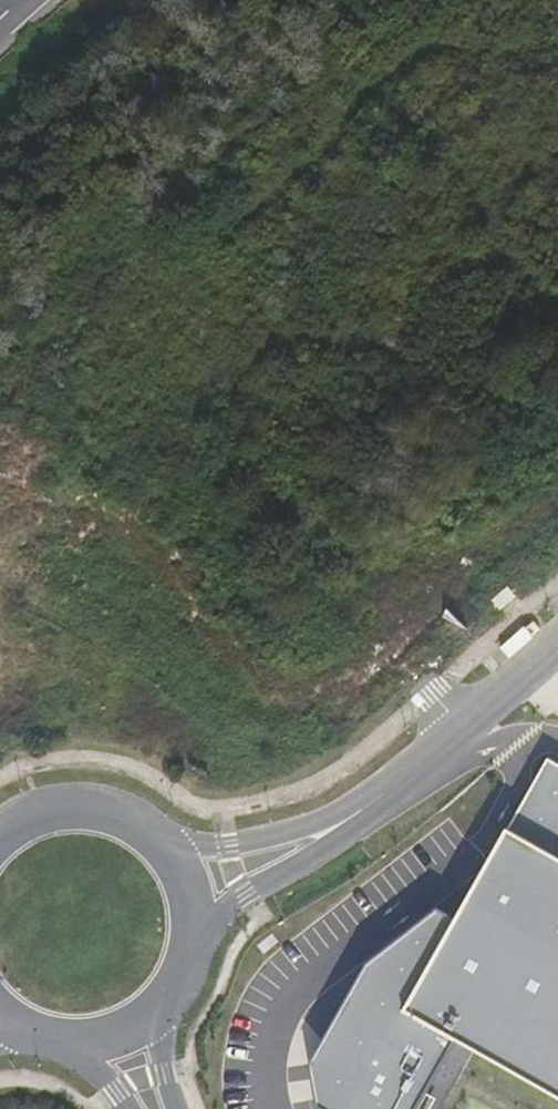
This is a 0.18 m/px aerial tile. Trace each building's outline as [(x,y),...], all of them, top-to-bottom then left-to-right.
[(508,830),(557,857),(557,763),(551,759),(508,830)] [(457,1039),(557,1096),(557,857),(508,830),(458,918),(440,907),(371,959),(311,1062),(318,1108),(417,1108),(457,1039)]
